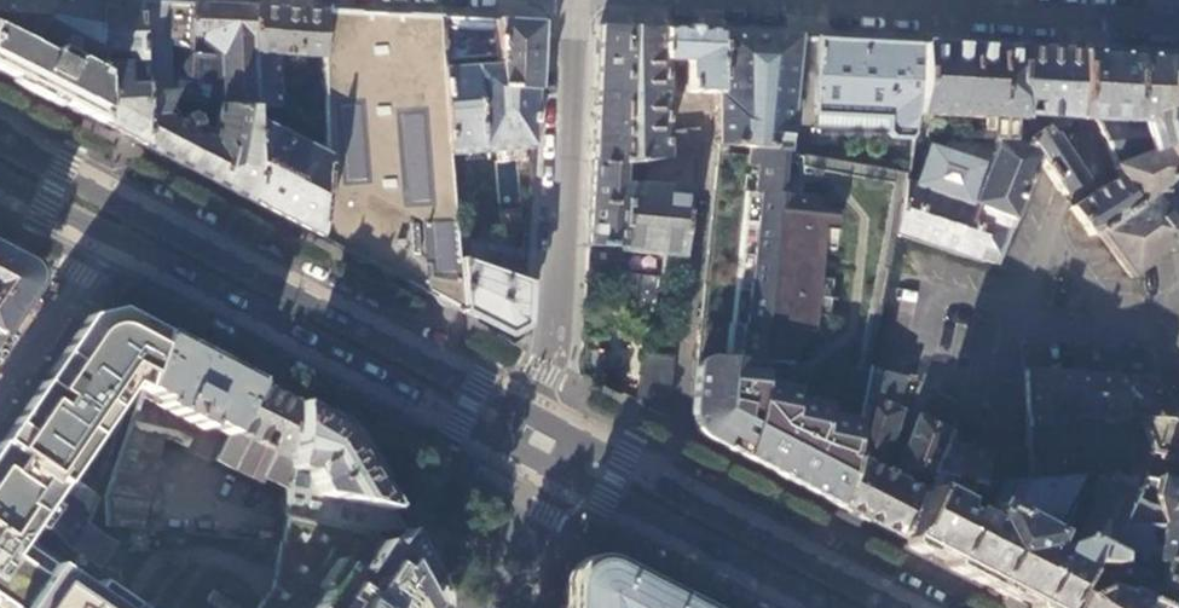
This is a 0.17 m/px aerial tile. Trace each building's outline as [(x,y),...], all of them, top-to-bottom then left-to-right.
[(49,56),(53,51),(63,37),(73,40),(73,63),(74,63),(99,74),(99,70),(97,69),(98,0),(97,0),(0,0),(0,33),(49,56)] [(115,1),(98,0),(97,69),(99,70),(99,74),(99,126),(110,131),(142,148),(140,82),(121,82),(122,67),(139,68),(140,68),(138,2),(115,1)] [(233,7),(138,2),(140,68),(139,68),(140,82),(167,91),(168,38),(190,40),(191,32),(202,33),(223,50),(223,106),(256,109),(253,8),(233,7)] [(253,8),(256,109),(280,109),(277,55),(321,57),(323,57),(326,12),(290,10),(253,8)] [(360,14),(326,12),(323,57),(321,57),(323,156),(327,158),(317,238),(379,270),(384,273),(431,297),(460,312),(457,261),(450,155),(448,156),(441,70),(444,70),(443,59),(441,18),(403,16),(360,14)] [(465,20),(441,18),(443,59),(466,59),(467,71),(444,70),(441,70),(448,156),(450,155),(532,149),(534,118),(536,93),(498,91),(496,67),(475,68),(475,59),(494,58),(493,21),(465,20)] [(511,22),(493,21),(494,58),(496,67),(498,91),(536,93),(539,24),(511,22)] [(669,133),(669,59),(664,59),(662,31),(599,27),(592,162),(632,163),(651,161),(669,159),(669,133)] [(664,59),(669,59),(692,61),(693,91),(718,95),(722,95),(716,34),(662,31),(664,59)] [(0,33),(0,75),(29,90),(99,126),(99,74),(74,63),(73,63),(69,62),(66,57),(61,55),(53,51),(49,56),(0,33)] [(747,35),(716,34),(722,95),(718,95),(719,144),(724,145),(769,149),(783,152),(788,107),(795,38),(747,35)] [(795,38),(788,107),(801,108),(813,109),(816,39),(807,39),(795,38)] [(919,86),(920,44),(863,41),(816,39),(813,109),(813,127),(886,131),(892,136),(912,139),(915,115),(919,86)] [(964,46),(920,44),(919,86),(915,115),(985,119),(995,120),(994,131),(994,152),(990,152),(984,168),(929,147),(915,185),(906,179),(896,235),(998,267),(1037,158),(1031,149),(1010,141),(1010,122),(1020,122),(1018,49),(964,46)] [(1070,52),(1018,49),(1020,122),(1023,122),(1027,134),(1043,128),(1044,117),(1073,118),(1077,52),(1070,52)] [(1077,52),(1073,118),(1083,119),(1095,120),(1114,163),(1113,168),(1119,177),(1121,175),(1138,202),(1094,232),(1131,281),(1136,280),(1178,246),(1178,223),(1157,198),(1164,191),(1162,189),(1178,172),(1178,167),(1171,155),(1178,156),(1178,57),(1087,53),(1077,52)] [(140,82),(142,148),(184,169),(254,205),(256,124),(256,109),(223,106),(221,106),(210,143),(203,141),(206,133),(198,129),(198,120),(191,116),(185,119),(181,128),(160,116),(173,92),(167,91),(140,82)] [(985,130),(994,131),(995,120),(985,119),(985,130)] [(1023,122),(1020,122),(1010,122),(1010,141),(1031,149),(1031,148),(1027,134),(1023,122)] [(256,124),(254,205),(281,219),(317,238),(327,158),(323,156),(256,124)] [(1043,128),(1027,134),(1031,148),(1031,149),(1037,158),(1056,188),(1079,174),(1054,134),(1049,137),(1043,128)] [(701,130),(669,133),(669,159),(651,161),(649,179),(631,178),(625,248),(625,251),(684,256),(695,160),(699,159),(701,130)] [(304,138),(301,145),(308,148),(311,141),(304,138)] [(869,172),(783,152),(769,149),(724,145),(723,148),(730,148),(728,167),(721,167),(706,288),(712,288),(707,336),(700,335),(697,358),(710,359),(704,408),(706,408),(706,416),(707,419),(710,425),(712,429),(725,446),(724,449),(729,451),(839,508),(868,367),(896,235),(906,179),(884,176),(869,172)] [(723,148),(721,167),(728,167),(730,148),(723,148)] [(1171,155),(1178,167),(1178,156),(1171,155)] [(631,178),(632,163),(592,162),(587,245),(625,248),(631,178)] [(1162,189),(1164,191),(1178,208),(1178,172),(1162,189)] [(1088,234),(1094,232),(1138,202),(1121,175),(1119,177),(1070,207),(1088,234)] [(1164,191),(1157,198),(1178,223),(1178,208),(1164,191)] [(500,233),(493,252),(527,264),(527,241),(500,233)] [(587,245),(586,276),(605,277),(607,277),(609,276),(611,275),(612,274),(613,272),(613,261),(624,262),(625,251),(625,248),(587,245)] [(0,250),(0,333),(4,327),(36,280),(34,268),(10,255),(0,250)] [(493,252),(486,269),(526,282),(526,272),(527,264),(493,252)] [(486,269),(457,261),(460,312),(479,322),(507,336),(523,327),(524,311),(526,282),(486,269)] [(706,288),(700,335),(707,336),(712,288),(706,288)] [(163,332),(111,310),(92,314),(42,387),(0,446),(0,607),(30,607),(59,564),(91,522),(130,429),(134,418),(143,391),(163,332)] [(163,332),(143,391),(160,399),(158,404),(203,427),(206,422),(227,435),(256,381),(163,332)] [(665,418),(673,357),(641,352),(634,402),(665,418)] [(710,359),(697,358),(689,431),(724,449),(725,446),(712,429),(710,425),(707,419),(706,416),(706,408),(704,408),(710,359)] [(900,375),(868,367),(839,508),(869,523),(902,540),(931,476),(969,486),(978,488),(981,478),(986,455),(980,453),(947,443),(952,432),(918,416),(895,478),(887,474),(880,470),(908,379),(900,375)] [(1028,375),(1029,416),(1031,476),(1063,474),(1063,408),(1138,414),(1154,451),(1178,458),(1178,410),(1178,408),(1164,391),(1163,390),(1160,391),(1153,383),(1028,375)] [(297,403),(256,381),(227,435),(215,459),(261,483),(264,478),(286,488),(297,403)] [(1164,391),(1178,408),(1178,407),(1178,396),(1164,391)] [(347,430),(297,403),(286,488),(283,516),(374,533),(404,528),(347,430)] [(987,412),(980,453),(986,455),(981,478),(987,478),(1001,477),(1031,476),(1029,416),(999,414),(998,413),(987,412)] [(178,427),(134,418),(130,429),(162,438),(177,440),(188,445),(192,436),(178,427)] [(162,438),(130,429),(106,498),(103,520),(143,528),(143,525),(162,438)] [(969,486),(931,476),(902,540),(927,553),(1023,602),(1034,607),(1057,607),(1081,564),(1107,565),(1109,558),(1110,558),(1113,529),(1118,529),(1143,475),(1135,472),(1106,473),(1092,501),(1072,542),(1056,548),(1047,565),(1038,561),(1042,553),(1035,551),(1038,546),(1041,548),(1076,474),(1063,474),(1031,476),(1001,477),(984,515),(982,514),(978,520),(965,514),(956,516),(953,508),(960,506),(966,493),(969,486)] [(1106,473),(1098,473),(1095,483),(1088,483),(1082,496),(1092,501),(1106,473)] [(1157,480),(1143,475),(1118,529),(1159,527),(1159,524),(1154,493),(1157,480)] [(987,478),(981,478),(978,488),(969,486),(966,493),(978,498),(987,478)] [(1178,510),(1178,483),(1161,479),(1157,480),(1154,493),(1159,524),(1165,525),(1169,508),(1178,510)] [(1169,508),(1165,525),(1159,524),(1159,527),(1160,529),(1154,562),(1161,562),(1160,573),(1159,587),(1159,589),(1178,593),(1178,510),(1169,508)] [(1159,527),(1118,529),(1113,529),(1110,558),(1154,562),(1160,529),(1159,527)] [(447,602),(404,528),(394,546),(380,540),(356,575),(338,564),(308,607),(443,607),(447,602)] [(595,563),(583,567),(576,575),(571,586),(569,607),(693,607),(645,583),(606,563),(595,563)] [(59,564),(30,607),(124,607),(59,564)] [(1107,565),(1081,564),(1057,607),(1070,607),(1076,594),(1081,596),(1107,587),(1118,584),(1121,567),(1107,565)] [(1159,587),(1160,573),(1121,567),(1118,584),(1153,586),(1159,587)] [(1178,593),(1159,589),(1159,587),(1153,586),(1147,600),(1163,607),(1171,607),(1178,593)] [(1107,587),(1081,596),(1076,594),(1070,607),(1163,607),(1147,600),(1129,591),(1125,596),(1107,587)]
